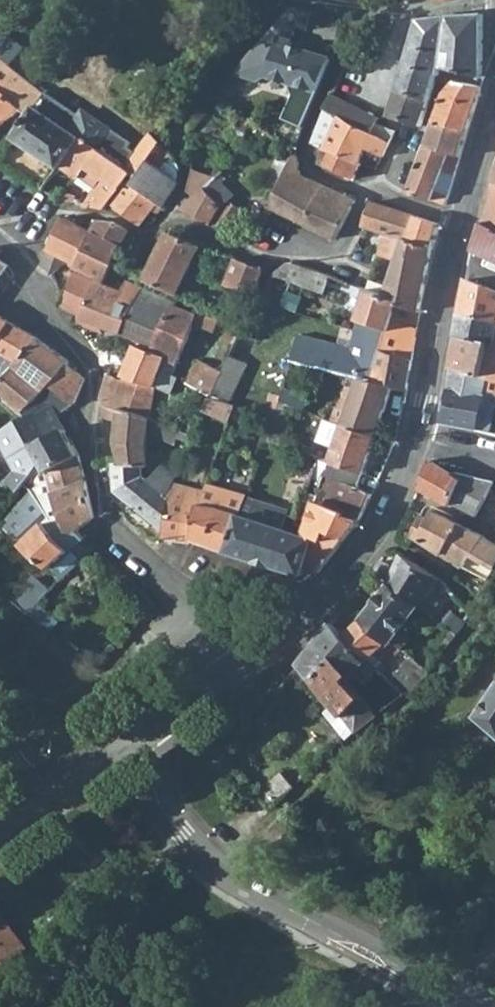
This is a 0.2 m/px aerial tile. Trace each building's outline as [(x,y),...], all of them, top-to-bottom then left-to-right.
[(289,4),(258,43),(276,48),(279,38),(292,42),(298,23),(309,26),(313,11),(289,4)] [(389,116),(421,126),(436,79),(445,81),(452,70),(482,79),(482,15),(417,20),(389,116)] [(276,48),(258,43),(233,73),(258,81),(267,75),(287,81),(293,95),(283,119),(305,128),(306,123),(334,59),(291,47),(292,42),(279,38),(276,48)] [(79,139),(34,108),(44,94),(0,55),(0,83),(22,107),(21,109),(28,116),(13,138),(59,168),(61,166),(79,139)] [(435,120),(468,129),(481,92),(480,88),(468,84),(454,82),(445,93),(435,120)] [(14,116),(21,109),(22,107),(0,83),(0,126),(14,116)] [(341,118),(359,127),(366,115),(379,121),(381,117),(333,92),(324,109),(341,118)] [(310,145),(323,149),(326,149),(341,118),(324,109),(310,145)] [(359,127),(372,134),(377,125),(379,121),(366,115),(359,127)] [(359,163),(360,162),(367,148),(383,157),(390,143),(372,134),(359,127),(341,118),(326,149),(359,163)] [(426,144),(460,158),(468,129),(435,120),(426,144)] [(372,134),(390,143),(395,132),(377,125),(372,134)] [(150,132),(124,168),(137,177),(161,142),(156,137),(150,132)] [(78,178),(80,176),(86,167),(102,178),(96,187),(84,206),(105,210),(110,203),(127,180),(129,182),(132,184),(137,177),(124,168),(79,139),(61,166),(78,178)] [(162,206),(163,207),(178,183),(160,170),(172,154),(161,142),(137,177),(132,184),(162,206)] [(409,193),(446,206),(449,195),(436,191),(448,157),(459,162),(460,158),(426,144),(409,193)] [(321,166),(355,178),(362,163),(360,162),(359,163),(326,149),(323,149),(318,163),(321,166)] [(272,209),(303,224),(324,186),(301,176),(297,157),(295,156),(292,155),(269,208),(272,209)] [(80,176),(96,187),(102,178),(86,167),(80,176)] [(182,210),(211,225),(218,215),(223,206),(205,188),(213,180),(192,169),(192,171),(190,191),(195,197),(182,210)] [(205,188),(223,206),(226,201),(228,197),(213,180),(205,188)] [(132,184),(129,182),(112,205),(140,226),(152,211),(157,214),(162,206),(132,184)] [(494,230),(494,185),(493,184),(482,224),(494,230)] [(303,224),(335,239),(356,201),(324,186),(303,224)] [(70,203),(80,205),(82,198),(72,196),(70,203)] [(234,206),(226,201),(223,206),(218,215),(226,219),(234,206)] [(379,256),(397,263),(403,240),(407,241),(415,216),(371,201),(363,226),(365,227),(385,233),(379,256)] [(407,241),(432,250),(440,225),(415,216),(407,241)] [(98,279),(106,283),(114,265),(85,250),(93,234),(77,226),(62,218),(50,249),(45,252),(44,255),(52,274),(70,261),(77,264),(75,268),(98,279)] [(85,250),(114,265),(120,251),(127,255),(134,241),(126,237),(129,231),(114,222),(101,221),(95,228),(81,221),(77,226),(93,234),(85,250)] [(482,224),(480,224),(471,251),(494,262),(494,230),(482,224)] [(138,278),(178,295),(200,247),(169,232),(149,273),(142,270),(138,278)] [(369,290),(420,312),(432,250),(407,241),(403,240),(397,263),(388,289),(372,282),(369,290)] [(228,280),(256,293),(265,270),(237,258),(228,280)] [(331,276),(303,265),(301,264),(298,263),(294,262),(288,263),(285,264),(281,265),(277,269),(275,270),(272,275),(324,292),(331,276)] [(53,279),(62,300),(74,274),(53,279)] [(60,306),(82,316),(97,282),(74,274),(62,300),(60,306)] [(466,280),(460,313),(494,320),(494,292),(466,280)] [(114,334),(118,336),(119,332),(122,333),(143,289),(128,282),(121,294),(97,282),(82,316),(79,322),(83,324),(96,330),(100,323),(116,330),(114,334)] [(131,394),(139,397),(142,389),(144,384),(155,389),(155,388),(171,395),(178,379),(162,370),(167,359),(153,353),(175,305),(177,302),(143,289),(122,333),(140,340),(124,380),(122,385),(133,388),(131,394)] [(359,378),(371,381),(379,350),(411,360),(420,312),(369,290),(357,325),(350,350),(299,336),(292,361),(359,378)] [(153,353),(167,359),(177,364),(195,324),(214,332),(220,318),(212,317),(197,314),(175,305),(153,353)] [(494,344),(494,339),(494,320),(460,313),(456,337),(489,343),(494,344)] [(21,363),(35,339),(0,316),(0,350),(21,363)] [(226,348),(231,350),(240,329),(235,324),(223,336),(229,341),(226,348)] [(451,368),(483,374),(489,343),(456,337),(451,368)] [(23,414),(48,388),(73,405),(86,380),(77,372),(68,366),(70,362),(35,339),(21,363),(0,350),(0,394),(23,414)] [(494,394),(494,339),(494,344),(489,343),(483,374),(480,391),(483,391),(493,393),(494,394)] [(393,386),(407,389),(411,360),(379,350),(371,381),(393,386)] [(210,398),(228,403),(245,363),(228,355),(222,369),(211,395),(210,398)] [(211,395),(222,369),(203,361),(198,362),(187,382),(186,383),(211,395)] [(485,434),(488,424),(478,422),(483,391),(480,391),(483,374),(451,368),(446,389),(449,390),(441,424),(474,429),(474,432),(485,434)] [(104,404),(131,415),(139,397),(131,394),(133,388),(122,385),(124,380),(108,375),(101,400),(104,404)] [(359,378),(347,413),(343,426),(375,437),(393,386),(371,381),(359,378)] [(15,495),(43,463),(47,473),(79,456),(58,415),(73,405),(48,388),(23,414),(28,417),(0,433),(0,436),(24,466),(9,482),(12,484),(7,489),(15,495)] [(131,415),(160,425),(164,414),(151,409),(153,393),(142,389),(139,397),(131,415)] [(293,406),(304,411),(308,400),(285,389),(281,401),(293,406)] [(493,393),(483,391),(478,422),(488,424),(492,407),(490,405),(493,393)] [(204,410),(229,421),(234,405),(228,403),(210,398),(204,410)] [(281,444),(293,406),(281,401),(276,420),(270,440),(281,444)] [(116,441),(123,463),(142,466),(150,467),(145,443),(147,431),(170,442),(174,444),(175,441),(178,437),(183,441),(189,445),(193,438),(181,433),(160,425),(131,415),(104,404),(109,420),(119,421),(116,441)] [(333,423),(343,426),(347,413),(338,408),(333,423)] [(324,477),(357,488),(363,472),(375,437),(343,426),(333,423),(325,421),(318,442),(336,448),(330,464),(324,477)] [(181,446),(188,449),(189,445),(183,441),(181,446)] [(181,446),(178,454),(173,450),(149,481),(143,477),(142,466),(123,463),(116,464),(117,491),(166,530),(172,502),(168,498),(175,483),(185,460),(183,458),(188,449),(181,446)] [(301,477),(311,481),(319,460),(307,455),(301,477)] [(94,517),(79,456),(47,473),(38,476),(43,496),(45,502),(56,498),(71,535),(72,536),(77,530),(78,532),(94,517)] [(419,487),(450,505),(462,481),(451,473),(430,460),(419,487)] [(450,505),(475,516),(494,482),(456,472),(451,473),(462,481),(450,505)] [(332,490),(325,506),(361,521),(372,495),(357,488),(324,477),(321,484),(327,486),(327,488),(332,490)] [(188,487),(175,483),(168,498),(172,502),(166,530),(163,538),(194,543),(194,540),(201,507),(184,502),(188,487)] [(205,491),(188,487),(184,502),(201,507),(201,503),(203,496),(205,491)] [(5,526),(18,538),(45,507),(36,490),(5,526)] [(201,503),(212,506),(213,499),(203,496),(201,503)] [(257,563),(274,568),(275,567),(303,576),(305,569),(315,538),(305,535),(285,529),(271,525),(276,511),(277,507),(246,497),(242,507),(240,515),(227,552),(257,561),(257,563)] [(305,569),(319,574),(361,521),(325,506),(316,502),(306,531),(305,535),(315,538),(305,569)] [(240,515),(212,506),(201,503),(201,507),(194,540),(227,552),(240,515)] [(51,516),(45,507),(18,538),(25,544),(44,523),(51,516)] [(491,580),(494,574),(494,543),(435,510),(430,518),(424,514),(414,536),(491,580)] [(271,525),(285,529),(290,515),(276,511),(271,525)] [(25,544),(62,578),(94,548),(78,532),(77,530),(72,536),(71,535),(63,542),(44,523),(25,544)] [(394,641),(426,597),(432,602),(435,597),(450,611),(461,630),(474,614),(471,606),(441,578),(404,555),(397,567),(383,560),(378,572),(388,584),(387,586),(365,614),(362,618),(389,646),(394,641)] [(18,608),(28,617),(44,599),(35,590),(18,608)] [(33,620),(50,635),(61,623),(47,611),(42,616),(39,613),(33,620)] [(367,661),(372,665),(377,660),(388,669),(404,652),(394,641),(389,646),(362,618),(358,622),(343,637),(365,662),(367,661)] [(334,657),(352,676),(359,669),(372,681),(381,673),(372,665),(367,661),(365,662),(343,637),(331,623),(299,665),(313,681),(334,657)] [(394,673),(412,688),(429,673),(409,656),(394,673)] [(313,681),(357,732),(378,715),(373,709),(356,691),(347,681),(352,676),(334,657),(313,681)] [(347,681),(356,691),(361,685),(352,676),(347,681)] [(356,691),(373,709),(379,705),(361,685),(356,691)] [(494,733),(494,689),(476,716),(494,733)] [(384,711),(379,705),(373,709),(378,715),(384,711)] [(256,793),(270,810),(295,787),(281,771),(256,793)] [(26,946),(3,914),(0,916),(0,966),(26,946)]
